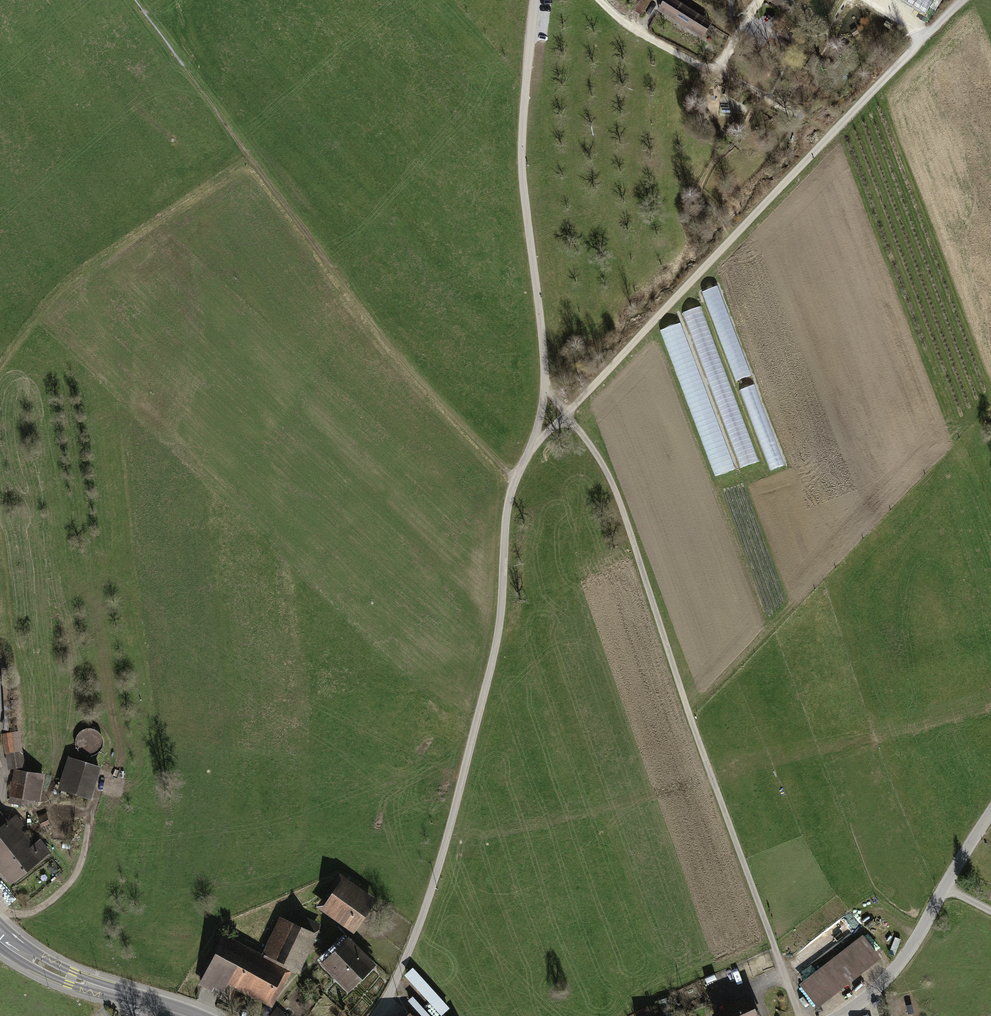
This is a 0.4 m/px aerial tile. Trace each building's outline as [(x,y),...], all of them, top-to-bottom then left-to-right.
[(784,0),(770,0),(787,11),(791,5),(784,0)] [(925,14),(934,0),(902,0),(925,14)] [(705,20),(673,1),(665,14),(696,34),(705,20)] [(805,14),(800,10),(797,14),(802,18),(805,14)] [(851,52),(846,47),(840,54),(845,58),(851,52)] [(718,358),(703,304),(687,309),(701,359),(710,356),(713,366),(720,364),(718,358)] [(757,459),(743,423),(728,429),(742,465),(757,459)] [(18,733),(5,735),(8,752),(7,752),(10,767),(24,765),(18,733)] [(99,768),(70,759),(61,789),(90,798),(99,768)] [(16,770),(14,782),(25,784),(27,772),(16,770)] [(25,784),(14,782),(12,794),(34,798),(38,774),(27,772),(25,784)] [(19,830),(19,829),(18,827),(21,824),(18,820),(15,823),(11,819),(7,823),(0,813),(0,843),(19,830)] [(48,822),(44,814),(39,816),(42,825),(48,822)] [(0,843),(0,859),(25,839),(19,830),(0,843)] [(0,859),(0,863),(13,880),(48,853),(38,841),(31,847),(25,839),(0,859)] [(342,885),(327,904),(356,925),(371,905),(342,885)] [(288,924),(281,920),(266,953),(297,967),(316,926),(292,915),(288,924)] [(863,938),(803,985),(817,1003),(877,956),(863,938)] [(348,940),(324,963),(349,989),(372,966),(348,940)] [(225,941),(202,983),(213,989),(214,986),(223,990),(229,978),(268,999),(283,973),(225,941)] [(408,999),(424,1015),(440,1015),(451,1006),(413,965),(404,973),(419,989),(408,999)] [(715,1015),(756,1015),(749,1000),(715,1015)]
